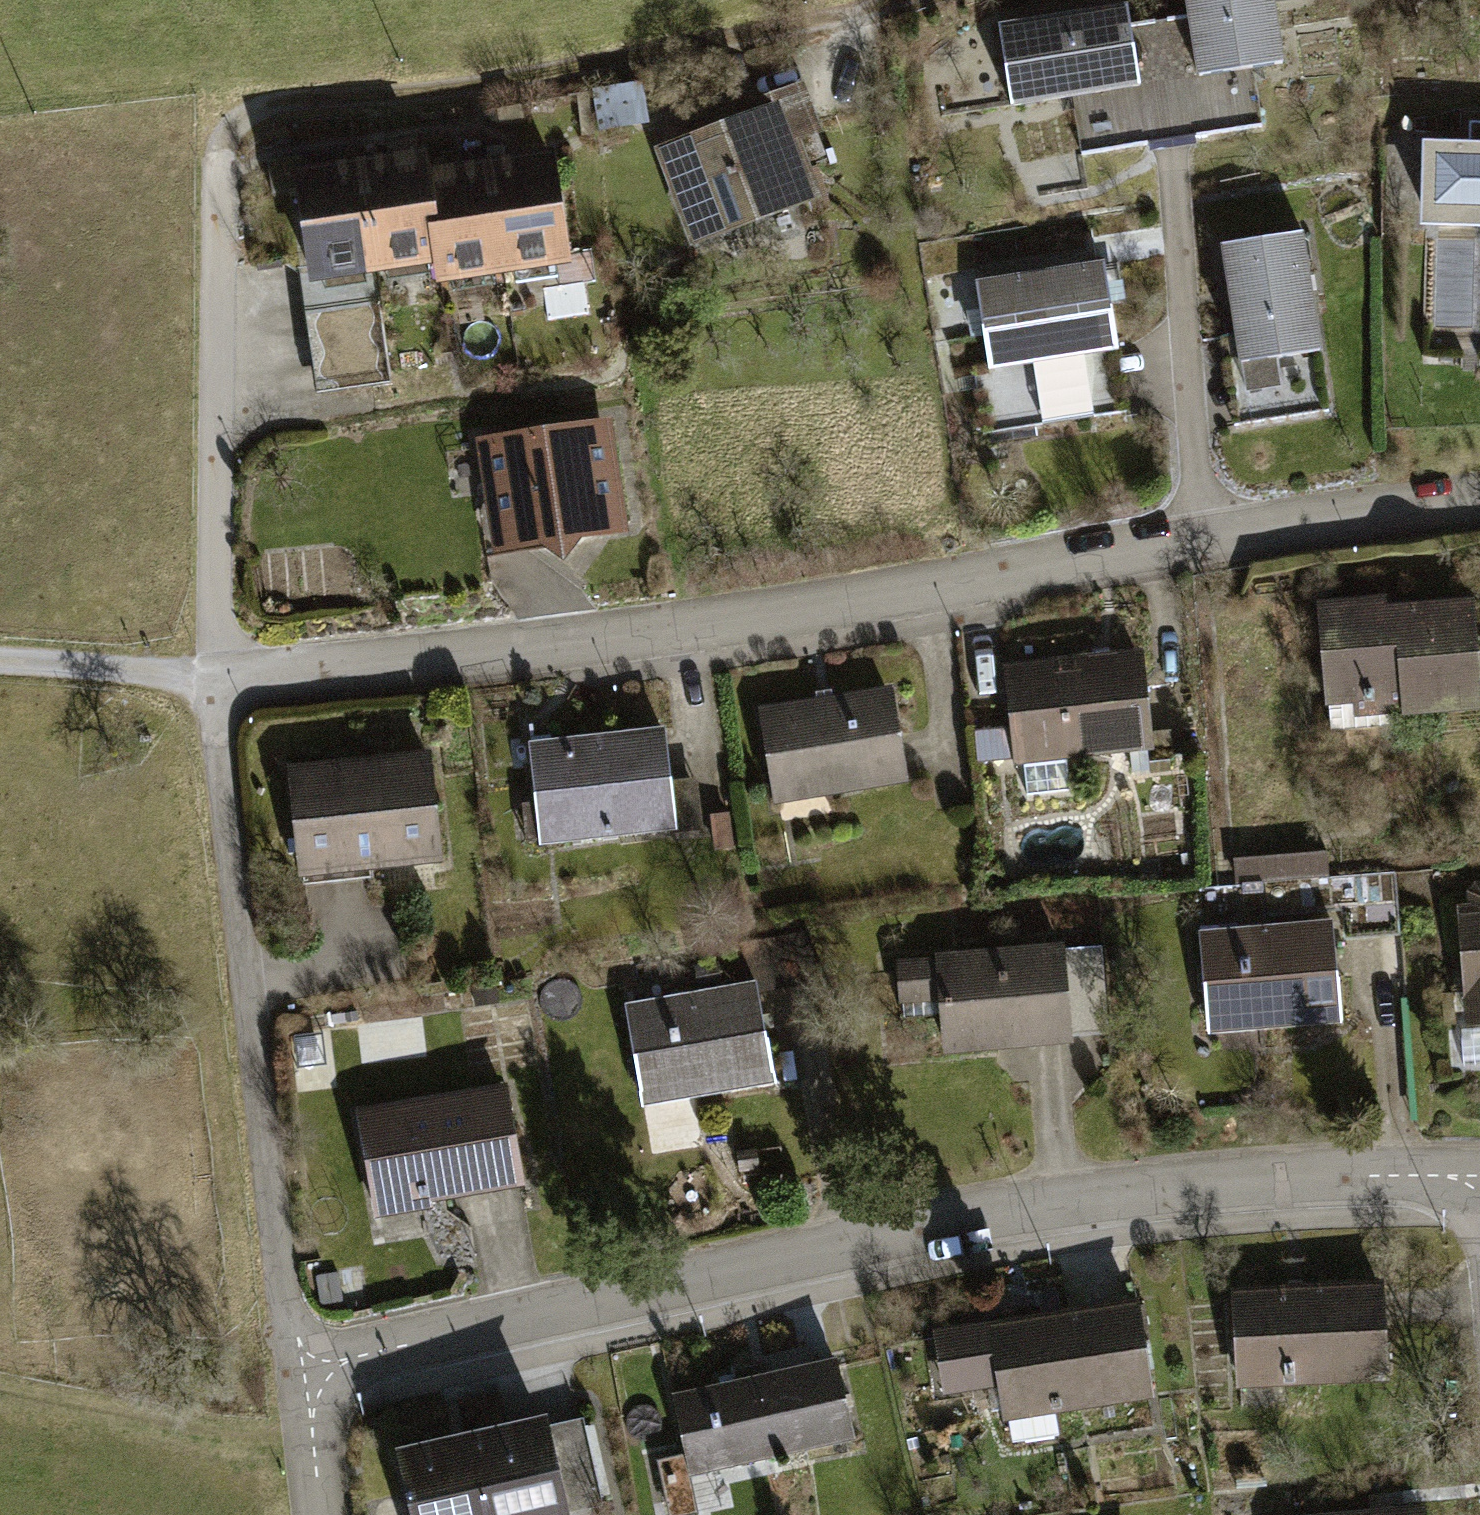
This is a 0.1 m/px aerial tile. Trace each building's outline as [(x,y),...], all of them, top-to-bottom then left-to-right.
[(1196,58),(1199,76),(1253,68),(1283,63),(1273,0),(1186,0),(1196,58)] [(1127,7),(998,27),(1011,105),(1073,96),(1140,85),(1137,68),(1127,7)] [(1140,85),(1073,96),(1082,155),(1262,127),(1253,68),(1199,76),(1196,58),(1137,68),(1140,85)] [(638,85),(596,91),(601,123),(643,116),(638,85)] [(753,124),(670,154),(698,231),(806,192),(786,137),(813,127),(799,90),(747,109),(753,124)] [(590,93),(578,95),(583,134),(595,133),(590,93)] [(1428,146),(1426,213),(1479,215),(1479,127),(1476,127),(1475,148),(1428,146)] [(357,148),(340,150),(343,172),(360,169),(357,148)] [(423,160),(360,169),(374,262),(437,253),(426,179),(423,160)] [(552,161),(488,170),(502,262),(566,253),(552,161)] [(307,177),(297,178),(299,189),(310,269),(311,271),(374,262),(360,169),(343,172),(307,177)] [(488,170),(426,179),(437,253),(440,272),(502,262),(488,170)] [(1302,233),(1222,244),(1240,363),(1253,361),(1261,420),(1328,411),(1302,233)] [(1104,263),(976,283),(989,367),(973,370),(982,434),(1108,414),(1098,353),(1117,350),(1104,263)] [(603,428),(487,445),(494,493),(479,495),(485,536),(537,530),(561,548),(577,524),(615,519),(603,428)] [(1320,604),(1329,728),(1405,723),(1404,707),(1479,702),(1476,660),(1479,659),(1479,646),(1475,646),(1472,605),(1357,613),(1356,601),(1320,604)] [(1137,655),(1011,667),(1017,728),(1019,754),(1022,753),(1023,759),(1026,793),(1069,788),(1066,753),(1146,745),(1137,655)] [(888,693),(764,713),(776,786),(829,777),(830,787),(901,775),(888,693)] [(1019,754),(1017,728),(974,732),(977,764),(1023,759),(1022,753),(1019,754)] [(662,730),(531,743),(537,802),(555,800),(559,839),(671,827),(671,830),(702,827),(698,793),(669,796),(662,730)] [(428,759),(292,771),(301,863),(366,857),(367,862),(437,856),(428,759)] [(729,815),(713,816),(715,847),(730,846),(729,815)] [(1327,851),(1238,857),(1240,884),(1261,882),(1328,877),(1327,851)] [(1328,877),(1261,882),(1263,910),(1268,910),(1268,915),(1344,910),(1345,933),(1399,929),(1395,873),(1328,877)] [(1460,910),(1466,994),(1468,994),(1470,1018),(1479,1018),(1479,908),(1460,910)] [(1332,922),(1200,932),(1206,1018),(1258,1014),(1259,1026),(1342,1020),(1339,977),(1336,978),(1332,922)] [(728,946),(735,987),(756,983),(814,973),(807,932),(728,946)] [(1108,1032),(1102,947),(900,962),(904,1016),(943,1013),(945,1044),(1108,1032)] [(735,987),(625,1006),(640,1091),(691,1082),(693,1094),(775,1080),(767,1038),(765,1038),(756,983),(735,987)] [(504,1093),(363,1117),(376,1194),(419,1187),(420,1194),(518,1177),(504,1093)] [(1380,1288),(1236,1294),(1240,1374),(1284,1372),(1284,1377),(1384,1373),(1380,1288)] [(1136,1306),(949,1334),(956,1386),(1002,1379),(1009,1429),(1018,1436),(1057,1431),(1053,1405),(1149,1391),(1136,1306)] [(675,1397),(687,1454),(660,1460),(672,1514),(673,1514),(697,1510),(689,1472),(852,1436),(835,1361),(675,1397)] [(404,1456),(417,1514),(563,1514),(602,1505),(583,1418),(543,1427),(543,1425),(404,1456)]
